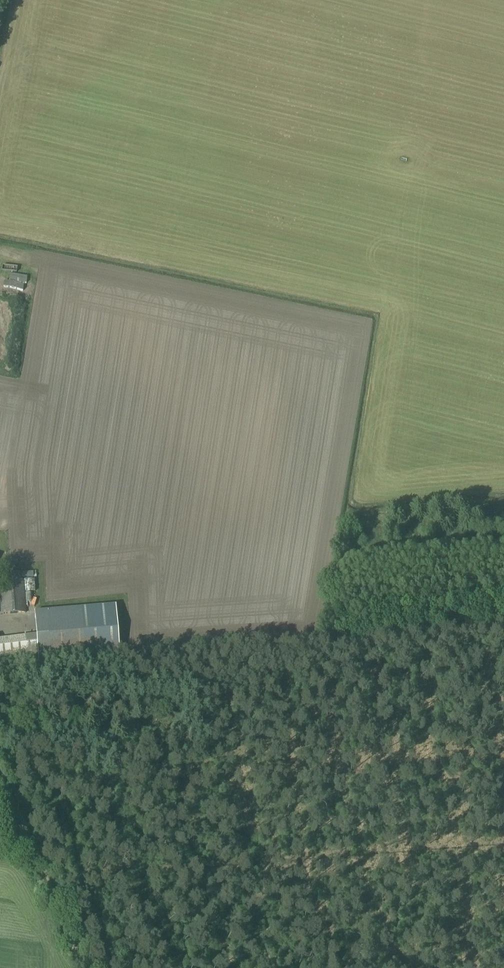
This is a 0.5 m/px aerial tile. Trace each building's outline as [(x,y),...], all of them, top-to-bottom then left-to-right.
[(21,579),(20,571),(3,572),(3,580),(0,580),(0,584),(1,613),(25,612),(24,579),(21,579)] [(115,606),(81,608),(46,611),(50,661),(85,658),(119,656),(115,606)] [(37,636),(0,641),(0,666),(40,661),(37,636)]
